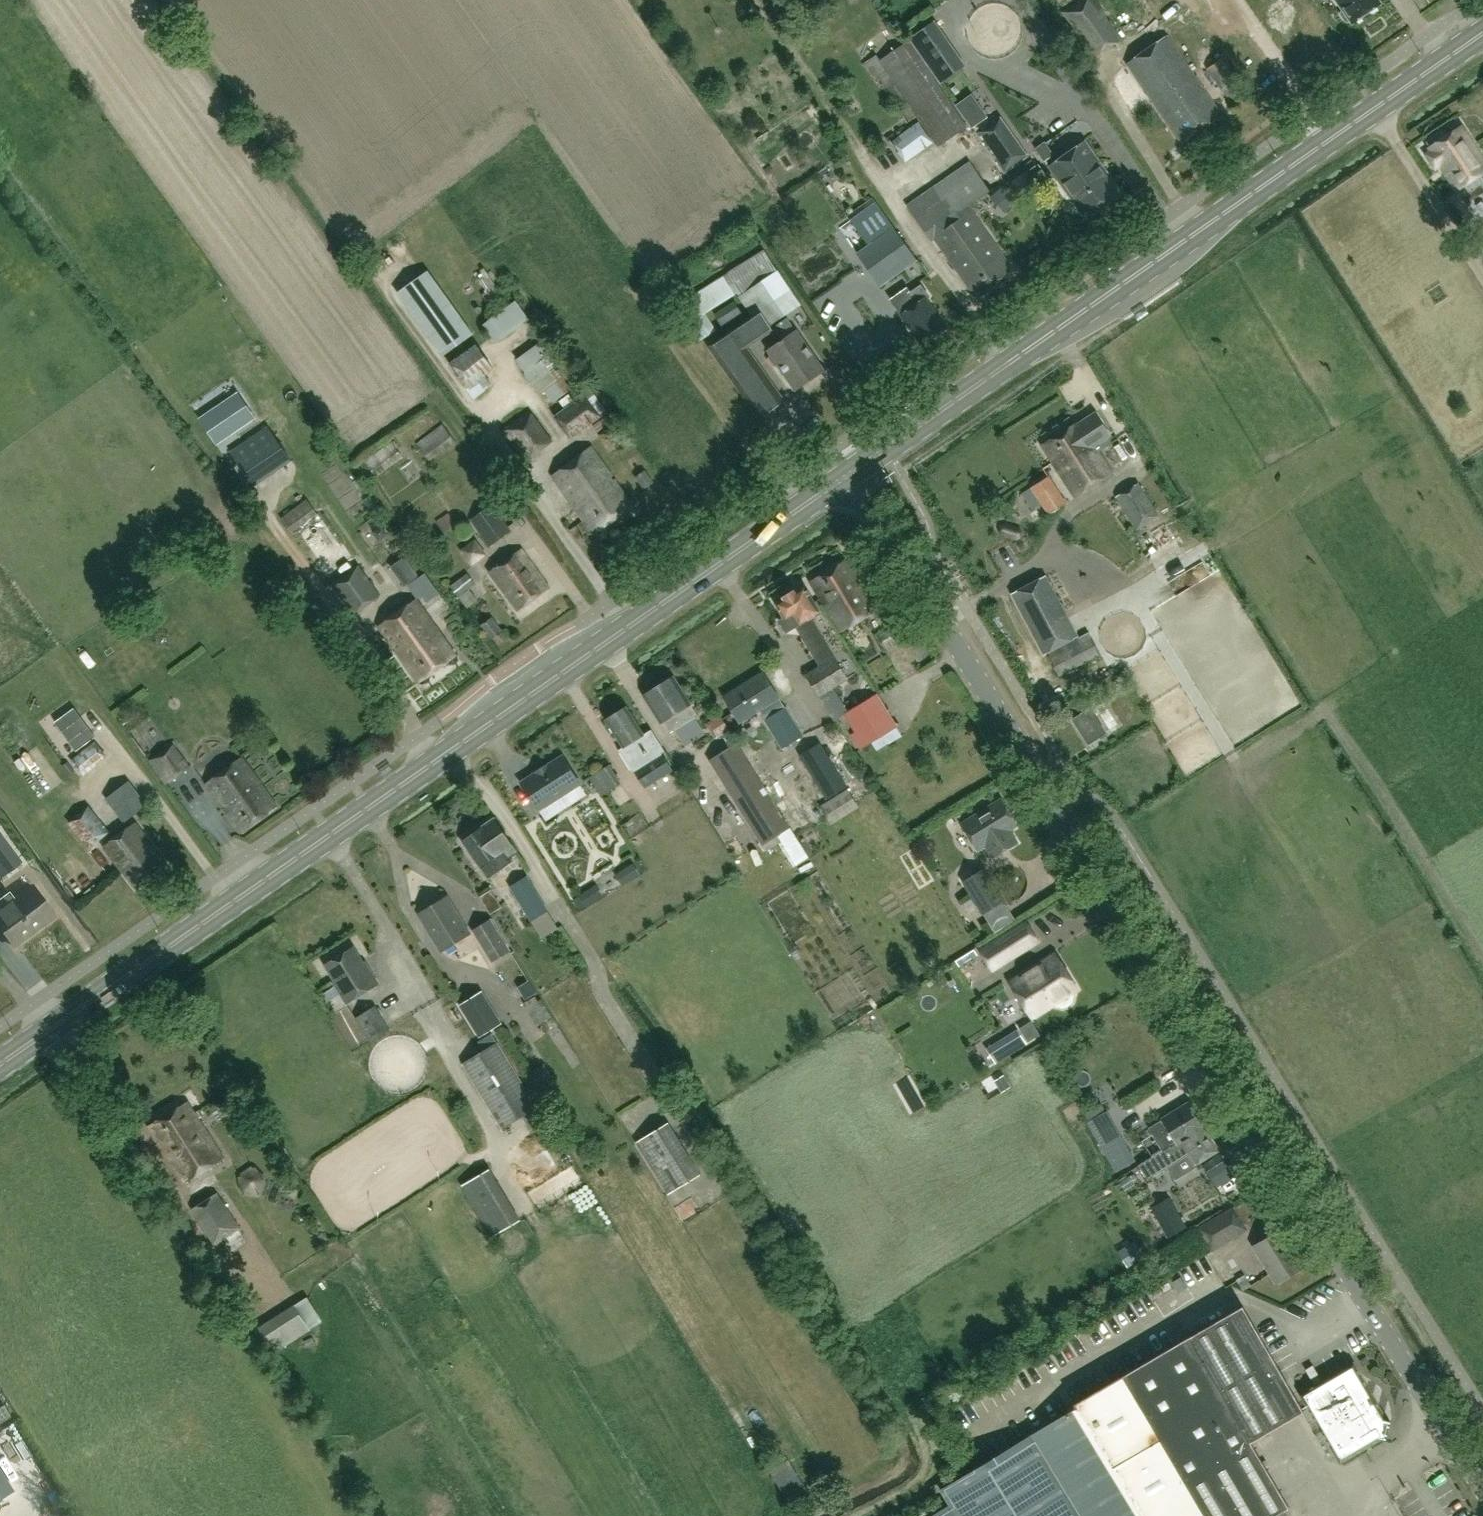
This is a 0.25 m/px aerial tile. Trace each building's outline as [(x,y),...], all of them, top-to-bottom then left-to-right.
[(1096,0),(1079,0),(1060,12),(1094,59),(1123,38),(1096,0)] [(1106,6),(1131,30),(1143,18),(1124,0),(1111,0),(1106,6)] [(1186,0),(1195,13),(1214,0),(1186,0)] [(1343,10),(1341,11),(1340,14),(1345,21),(1347,22),(1350,20),(1352,23),(1380,3),(1378,0),(1336,0),(1343,10)] [(939,85),(966,66),(935,20),(908,39),(939,85)] [(1125,64),(1180,142),(1221,114),(1166,36),(1125,64)] [(906,124),(917,117),(937,147),(967,127),(908,40),(880,59),(877,55),(864,64),(876,83),(879,81),(906,124)] [(1247,91),(1221,58),(1205,69),(1231,104),(1247,91)] [(975,132),(1004,174),(1029,157),(1000,115),(975,132)] [(917,123),(887,142),(899,162),(929,143),(917,123)] [(1441,168),(1456,191),(1482,173),(1482,160),(1461,126),(1428,148),(1430,151),(1425,155),(1436,171),(1441,168)] [(1050,164),(1053,168),(1055,172),(1087,218),(1120,195),(1084,142),(1050,164)] [(933,227),(966,204),(988,189),(969,161),(905,205),(929,238),(937,233),(933,227)] [(1038,164),(1011,181),(1023,200),(1050,182),(1038,164)] [(1004,186),(993,196),(1005,210),(1017,199),(1004,186)] [(1011,268),(966,204),(933,227),(937,233),(947,247),(942,250),(973,295),(1011,268)] [(916,260),(893,227),(856,253),(879,286),(916,260)] [(737,293),(739,296),(738,296),(752,318),(709,346),(758,417),(780,403),(743,349),(770,330),(768,327),(799,306),(778,272),(763,249),(681,303),(693,322),(686,326),(696,343),(716,331),(705,314),(737,293)] [(489,297),(499,291),(485,269),(475,276),(489,297)] [(472,334),(442,291),(440,292),(429,276),(403,294),(415,310),(412,313),(442,355),(472,334)] [(899,293),(891,299),(907,322),(923,345),(947,328),(936,313),(926,299),(930,297),(925,290),(921,284),(916,288),(911,292),(908,287),(899,293)] [(742,314),(734,300),(713,313),(721,326),(742,314)] [(768,350),(795,389),(822,370),(796,331),(795,332),(786,318),(775,325),(785,339),(768,350)] [(580,383),(559,350),(558,351),(549,337),(517,358),(526,372),(525,372),(539,393),(547,388),(555,399),(580,383)] [(491,366),(475,344),(449,363),(474,396),(484,389),(476,377),(491,366)] [(221,439),(258,414),(240,387),(200,414),(211,429),(213,428),(221,439)] [(569,405),(586,428),(607,412),(591,389),(569,405)] [(553,442),(529,410),(501,429),(524,460),(553,442)] [(1075,497),(1112,473),(1093,444),(1102,439),(1088,418),(1079,423),(1078,421),(1042,445),(1075,497)] [(598,434),(611,451),(625,441),(613,423),(598,434)] [(442,424),(416,444),(429,461),(455,442),(442,424)] [(292,461),(268,427),(230,453),(254,487),(292,461)] [(376,476),(403,458),(392,443),(366,461),(376,476)] [(551,475),(593,534),(632,506),(590,448),(551,475)] [(644,469),(635,476),(642,487),(652,480),(644,469)] [(1050,476),(1031,488),(1049,516),(1068,504),(1050,476)] [(1116,498),(1136,532),(1160,518),(1140,484),(1116,498)] [(291,533),(317,514),(307,500),(281,519),(291,533)] [(489,547),(511,531),(492,504),(469,521),(489,547)] [(379,529),(389,543),(398,537),(388,523),(379,529)] [(1011,541),(1015,552),(1030,547),(1025,535),(1011,541)] [(466,560),(482,550),(475,539),(459,549),(466,560)] [(381,560),(399,592),(422,579),(405,547),(381,560)] [(517,610),(548,587),(520,548),(489,571),(517,610)] [(840,631),(876,610),(847,560),(810,581),(840,631)] [(380,595),(358,565),(330,585),(352,615),(380,595)] [(468,573),(450,586),(466,608),(477,600),(469,589),(475,584),(468,573)] [(1076,634),(1045,577),(1010,596),(1042,653),(1076,634)] [(787,631),(795,626),(819,667),(805,675),(818,697),(856,674),(842,652),(834,657),(810,617),(820,611),(804,585),(791,594),(788,590),(776,598),(778,601),(776,603),(784,618),(780,620),(787,631)] [(379,626),(419,682),(455,656),(415,600),(379,626)] [(494,617),(484,624),(494,637),(504,630),(494,617)] [(1060,676),(1109,649),(1097,626),(1047,653),(1060,676)] [(733,656),(744,640),(735,635),(725,651),(733,656)] [(88,669),(96,662),(83,648),(76,655),(88,669)] [(778,697),(763,673),(724,697),(739,722),(758,710),(781,747),(803,734),(786,707),(785,707),(778,697)] [(666,732),(696,714),(673,677),(643,696),(666,732)] [(897,727),(877,694),(844,714),(855,732),(850,735),(860,750),(897,727)] [(651,730),(648,731),(643,735),(626,708),(607,719),(624,747),(618,750),(632,772),(634,771),(644,789),(673,771),(662,753),(665,751),(651,730)] [(73,709),(53,723),(75,752),(94,738),(73,709)] [(1088,743),(1105,733),(1090,709),(1073,719),(1088,743)] [(719,715),(705,724),(715,739),(729,730),(719,715)] [(83,776),(107,757),(95,742),(71,760),(83,776)] [(190,767),(173,742),(148,760),(164,785),(190,767)] [(819,742),(799,755),(826,799),(847,786),(819,742)] [(708,761),(761,846),(790,828),(798,839),(853,805),(847,795),(842,798),(840,796),(799,821),(770,774),(760,780),(737,743),(708,761)] [(562,756),(520,783),(537,811),(580,784),(562,756)] [(205,784),(240,833),(277,807),(242,758),(205,784)] [(621,783),(609,765),(589,777),(601,795),(621,783)] [(106,799),(123,823),(146,805),(128,781),(106,799)] [(1010,830),(1018,825),(1001,798),(960,824),(977,851),(986,845),(994,857),(1017,842),(1010,830)] [(89,804),(67,816),(86,851),(94,846),(90,839),(104,831),(89,804)] [(512,862),(508,857),(516,851),(494,818),(461,841),(484,873),(488,879),(512,862)] [(138,890),(169,866),(136,822),(104,846),(138,890)] [(0,847),(0,867),(5,873),(21,861),(7,842),(0,847)] [(615,874),(622,885),(638,874),(632,864),(615,874)] [(1005,901),(984,867),(961,882),(982,915),(1005,901)] [(549,911),(528,876),(510,886),(541,937),(557,928),(547,912),(549,911)] [(595,885),(578,896),(584,907),(601,896),(595,885)] [(13,945),(55,914),(34,886),(16,899),(10,891),(0,898),(0,928),(13,945)] [(487,911),(498,905),(489,889),(478,896),(487,911)] [(447,897),(419,914),(441,950),(469,933),(447,897)] [(511,950),(491,918),(472,930),(491,962),(511,950)] [(1037,940),(1025,922),(980,950),(991,969),(1037,940)] [(353,948),(325,965),(336,981),(334,982),(346,1003),(378,983),(368,968),(367,969),(353,948)] [(1071,990),(1075,987),(1056,956),(1011,984),(1030,1016),(1052,1002),(1056,1006),(1062,1007),(1067,1005),(1071,1001),(1073,995),(1071,990)] [(479,1038),(502,1024),(482,991),(459,1005),(479,1038)] [(355,1019),(370,1042),(390,1030),(375,1006),(355,1019)] [(995,1062),(1026,1043),(1017,1028),(986,1047),(995,1062)] [(482,1051),(461,1062),(503,1131),(525,1118),(527,1123),(526,1124),(539,1145),(555,1135),(537,1105),(536,1106),(492,1034),(478,1043),(482,1051)] [(1000,1091),(1009,1086),(1002,1075),(993,1080),(1000,1091)] [(185,1183),(223,1158),(187,1102),(149,1126),(185,1183)] [(1140,1167),(1204,1126),(1189,1103),(1162,1119),(1162,1120),(1148,1128),(1162,1151),(1138,1165),(1140,1167)] [(1088,1121),(1087,1122),(1108,1159),(1109,1159),(1117,1171),(1135,1161),(1107,1111),(1103,1113),(1098,1105),(1084,1114),(1088,1121)] [(701,1175),(669,1122),(636,1142),(668,1195),(701,1175)] [(1219,1150),(1204,1126),(1140,1167),(1147,1179),(1187,1156),(1192,1165),(1196,1163),(1197,1164),(1219,1150)] [(520,1221),(489,1168),(462,1184),(493,1237),(520,1221)] [(242,1177),(244,1190),(263,1187),(261,1173),(242,1177)] [(555,1185),(537,1194),(543,1206),(561,1198),(555,1185)] [(240,1228),(217,1192),(191,1210),(213,1245),(240,1228)] [(1146,1212),(1161,1240),(1187,1226),(1205,1217),(1199,1205),(1179,1216),(1169,1197),(1149,1208),(1149,1210),(1146,1212)] [(1232,1205),(1196,1227),(1212,1252),(1248,1230),(1232,1205)] [(1276,1283),(1303,1267),(1280,1229),(1253,1246),(1276,1283)] [(1126,1267),(1144,1256),(1134,1241),(1117,1251),(1126,1267)] [(1242,1290),(1250,1285),(1244,1275),(1236,1279),(1242,1290)] [(258,1327),(275,1352),(310,1330),(294,1304),(258,1327)] [(1283,1510),(1288,1507),(1269,1475),(1250,1443),(1277,1427),(1304,1411),(1273,1359),(1242,1306),(1180,1343),(1118,1380),(1073,1408),(984,1462),(940,1489),(950,1506),(933,1515),(1287,1515),(1283,1510)] [(1355,1371),(1348,1369),(1308,1394),(1307,1401),(1339,1457),(1346,1459),(1379,1438),(1386,1439),(1390,1421),(1383,1420),(1355,1371)] [(11,1417),(0,1400),(0,1423),(11,1417)] [(20,1447),(15,1436),(0,1444),(0,1457),(20,1447)] [(769,1471),(787,1501),(806,1489),(788,1460),(769,1471)] [(14,1491),(0,1468),(0,1500),(14,1491)]
